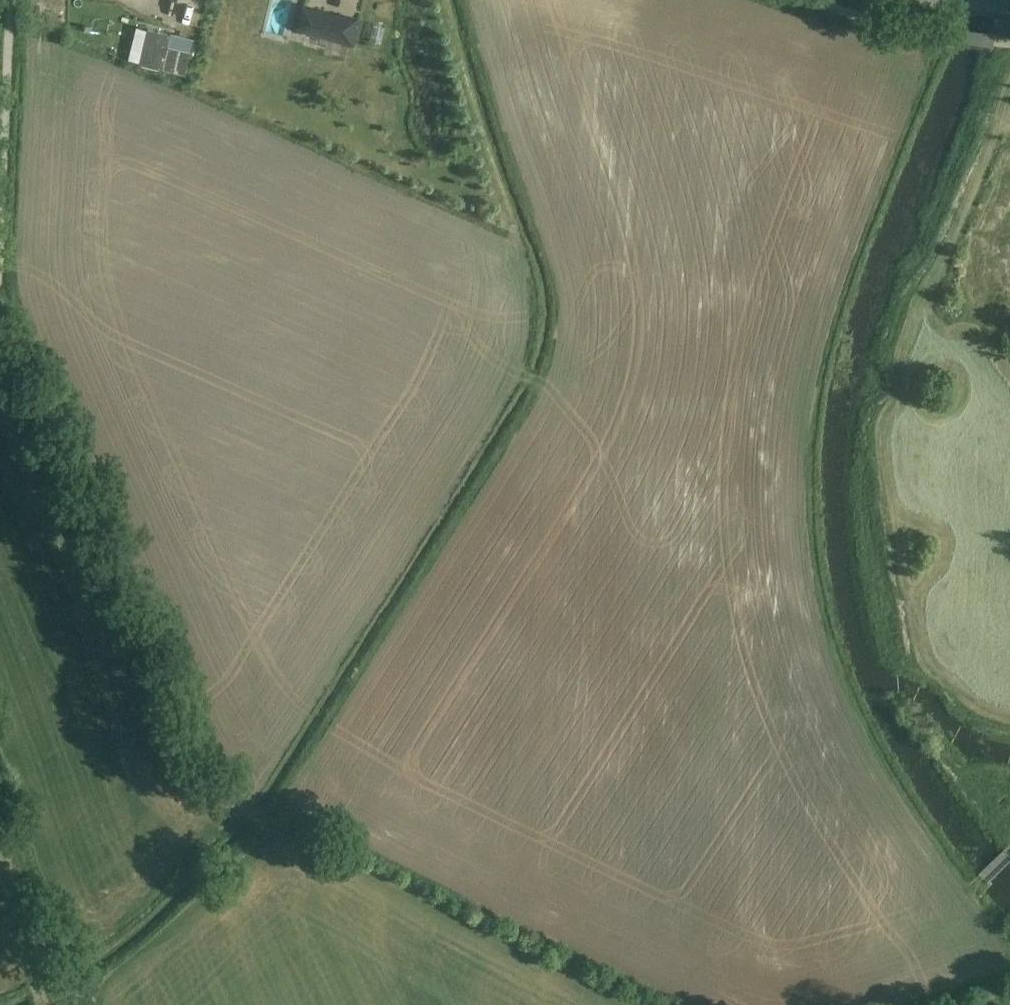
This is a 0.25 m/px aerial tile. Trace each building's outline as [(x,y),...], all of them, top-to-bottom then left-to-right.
[(321,37),(327,12),(304,6),(298,31),(321,37)] [(170,35),(147,30),(139,64),(185,75),(191,52),(167,47),(170,35)]
